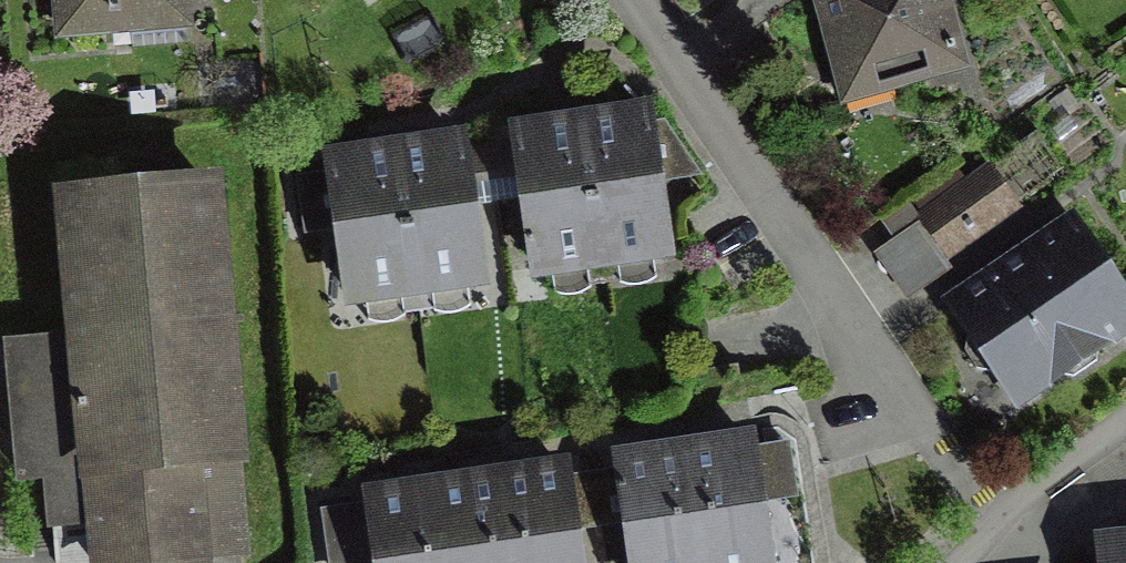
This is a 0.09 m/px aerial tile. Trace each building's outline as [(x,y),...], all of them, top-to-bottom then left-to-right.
[(55,46),(199,34),(196,0),(51,0),(55,46)] [(849,120),(981,89),(960,0),(820,0),(849,120)] [(624,118),(552,130),(513,136),(535,269),(671,247),(649,114),(624,118)] [(412,153),(380,157),(327,165),(344,290),(483,271),(466,146),(412,153)] [(926,215),(953,253),(1015,210),(989,172),(926,215)] [(64,189),(91,562),(256,562),(228,177),(64,189)] [(945,307),(1022,424),(1125,356),(1125,297),(1076,221),(945,307)] [(917,225),(875,257),(904,296),(947,264),(917,225)] [(661,461),(621,466),(636,562),(771,562),(754,447),(720,452),(661,461)] [(567,475),(536,479),(465,490),(402,499),(364,505),(372,562),(580,562),(567,475)] [(1107,562),(1125,562),(1125,538),(1104,541),(1107,562)]
